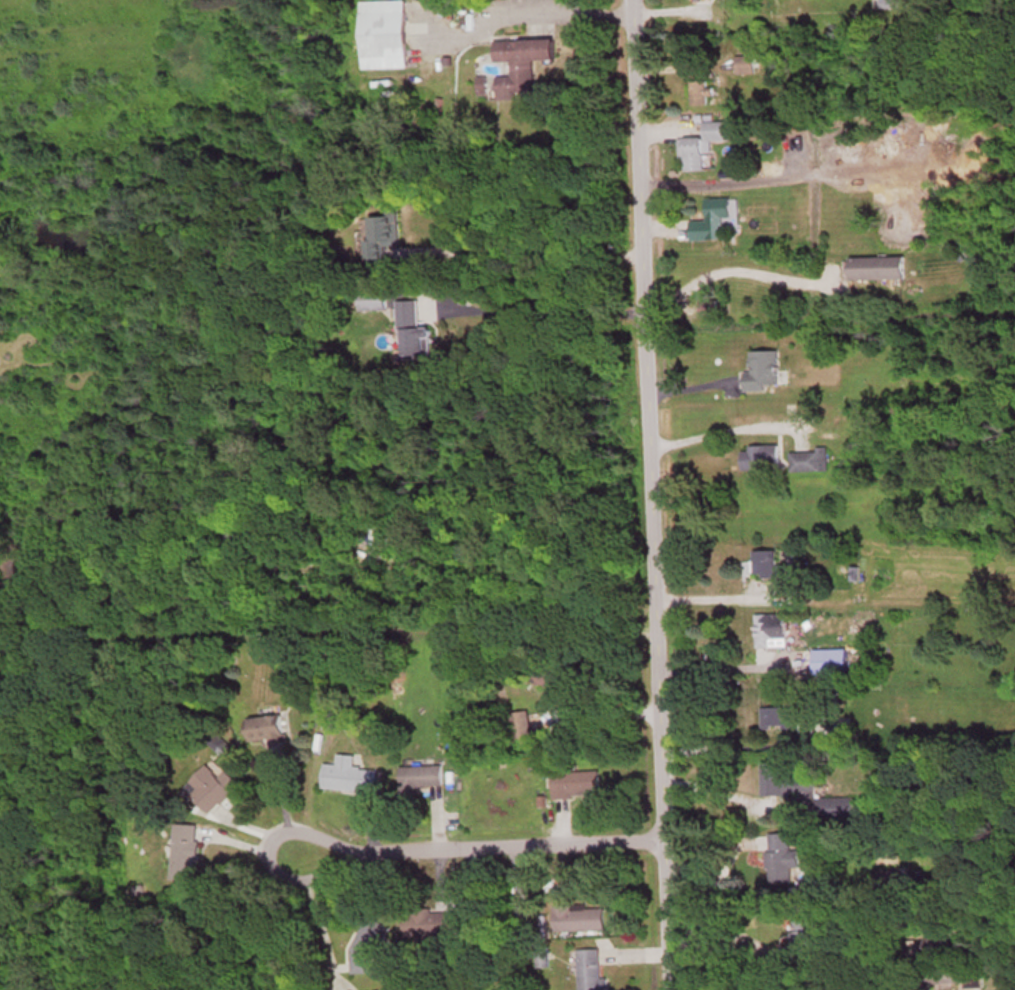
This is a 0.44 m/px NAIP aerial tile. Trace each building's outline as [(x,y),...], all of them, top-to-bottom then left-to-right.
[(362,4),(363,72),(409,71),(407,3),(362,4)] [(537,94),(536,63),(558,62),(557,42),(496,43),(497,64),(513,64),(514,79),(499,79),(499,102),(518,102),(518,95),(537,94)] [(756,76),(756,59),(738,59),(738,76),(756,76)] [(712,84),(693,84),(693,102),(712,102),(712,84)] [(731,124),(706,125),(706,140),(680,141),(681,164),(687,163),(687,174),(707,174),(706,155),(713,155),(712,144),(731,143),(731,124)] [(733,221),(732,201),(708,201),(708,224),(692,224),(693,244),(726,243),(726,221),(733,221)] [(372,264),(387,263),(386,248),(403,248),(402,216),(370,217),(372,264)] [(906,282),(906,260),(852,260),(852,282),(906,282)] [(423,331),(422,304),(402,304),(403,363),(433,363),(433,331),(423,331)] [(781,355),(753,355),(754,376),(747,376),(748,393),(782,392),(781,355)] [(782,449),(747,449),(747,472),(782,472),(782,449)] [(830,475),(830,454),(791,454),(791,475),(830,475)] [(778,554),(756,554),(756,582),(778,582),(778,554)] [(758,651),(789,651),(789,618),(758,618),(758,651)] [(849,677),(849,653),(816,653),(816,677),(849,677)] [(787,716),(787,711),(764,711),(764,733),(800,733),(800,716),(787,716)] [(532,746),(532,716),(514,716),(514,746),(532,746)] [(248,721),(250,748),(286,745),(284,719),(248,721)] [(323,791),(376,794),(378,772),(355,770),(356,758),(339,757),(338,767),(325,766),(323,791)] [(207,765),(186,800),(218,818),(238,782),(207,765)] [(764,799),(811,799),(811,767),(764,767),(764,799)] [(402,768),(402,789),(444,789),(444,768),(402,768)] [(553,775),(553,801),(601,801),(601,775),(553,775)] [(857,801),(832,801),(832,821),(857,821),(857,801)] [(197,885),(200,828),(175,827),(173,884),(197,885)] [(801,853),(792,853),(792,837),(769,837),(769,888),(794,888),(794,871),(801,871),(801,853)] [(896,872),(873,872),(873,892),(896,892),(896,872)] [(555,934),(606,934),(606,909),(555,909),(555,934)] [(416,914),(417,942),(460,941),(460,914),(416,914)] [(827,934),(825,921),(791,924),(794,950),(786,951),(787,963),(822,959),(820,935),(827,934)] [(602,952),(580,953),(580,989),(609,989),(609,981),(603,981),(602,952)]
